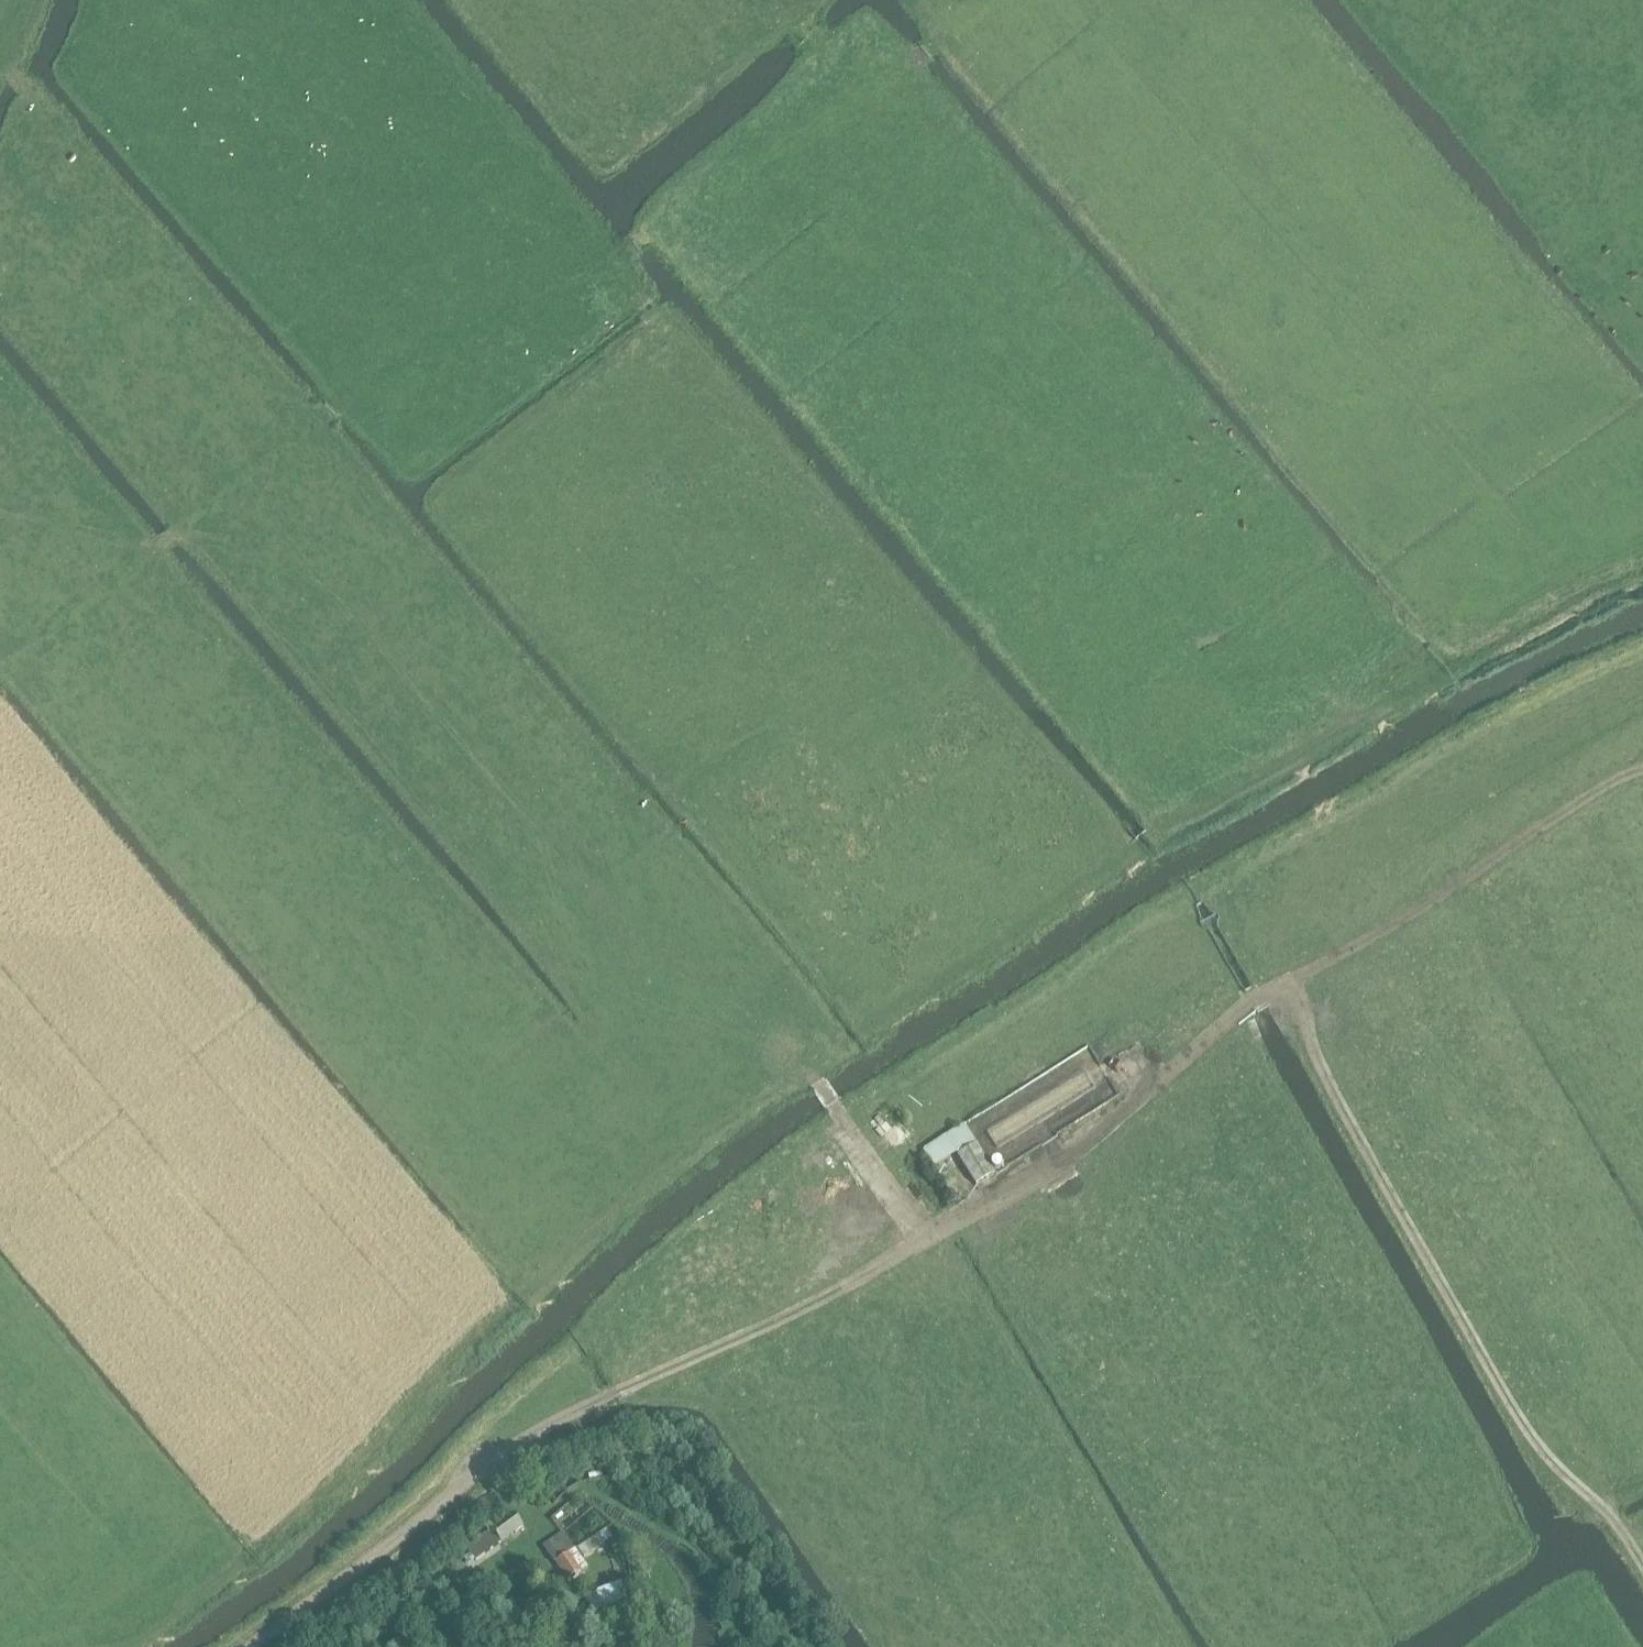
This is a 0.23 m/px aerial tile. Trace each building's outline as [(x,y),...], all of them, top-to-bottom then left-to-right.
[(923,1150),(934,1169),(977,1144),(965,1125),(923,1150)] [(997,1174),(978,1144),(958,1156),(976,1186),(997,1174)] [(475,1563),(524,1526),(513,1512),(491,1529),(493,1531),(467,1550),(475,1563)] [(570,1554),(575,1549),(563,1533),(544,1547),(555,1562),(567,1580),(582,1570),(570,1554)] [(595,1608),(624,1596),(618,1582),(589,1593),(595,1608)]
